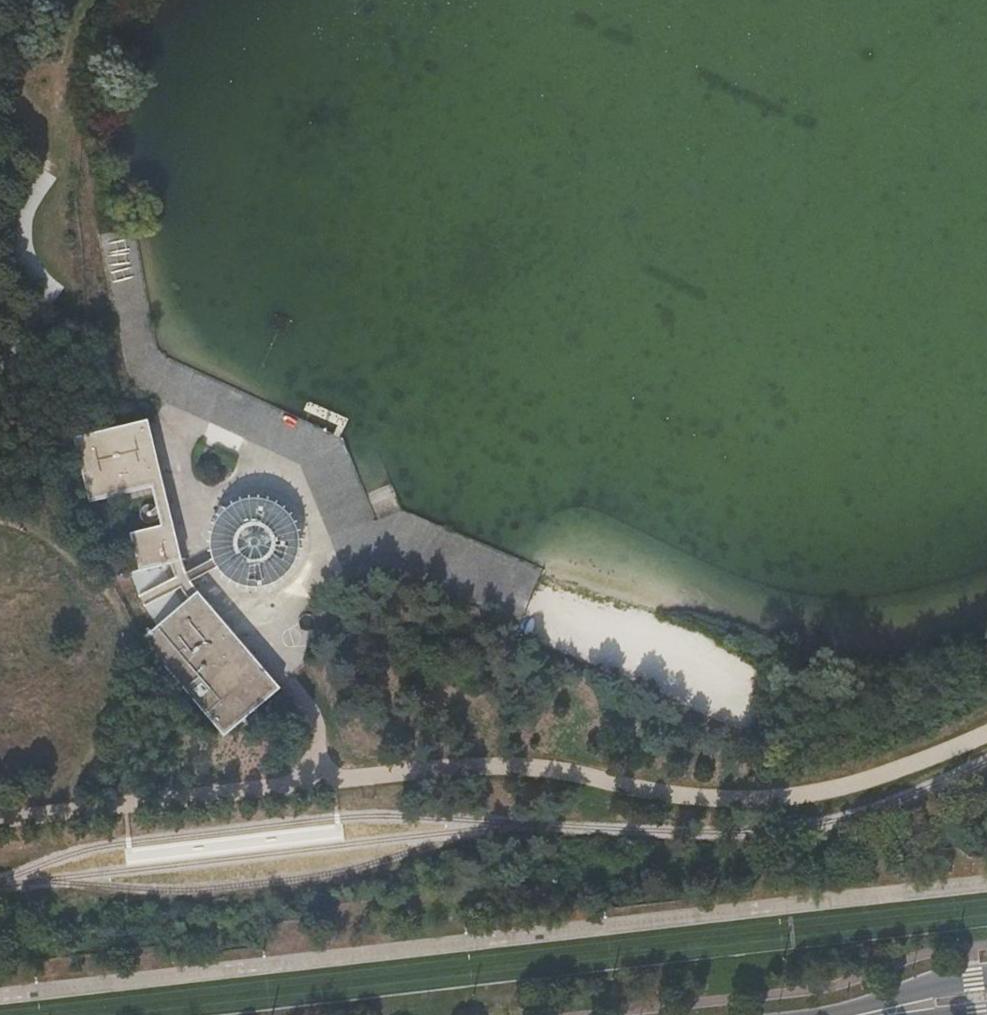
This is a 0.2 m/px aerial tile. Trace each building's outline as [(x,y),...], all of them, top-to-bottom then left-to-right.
[(74,438),(89,502),(163,485),(148,420),(74,438)] [(182,561),(173,523),(130,534),(140,571),(182,561)] [(257,563),(262,562),(268,559),(272,554),(274,547),(275,541),(273,535),(271,531),(265,526),(260,524),(257,523),(249,524),(245,526),(240,529),(236,534),(235,539),(232,561),(232,564),(233,566),(235,568),(238,569),(241,569),(244,567),(245,565),(251,563),(257,563)] [(198,592),(142,640),(224,736),(280,688),(198,592)]
